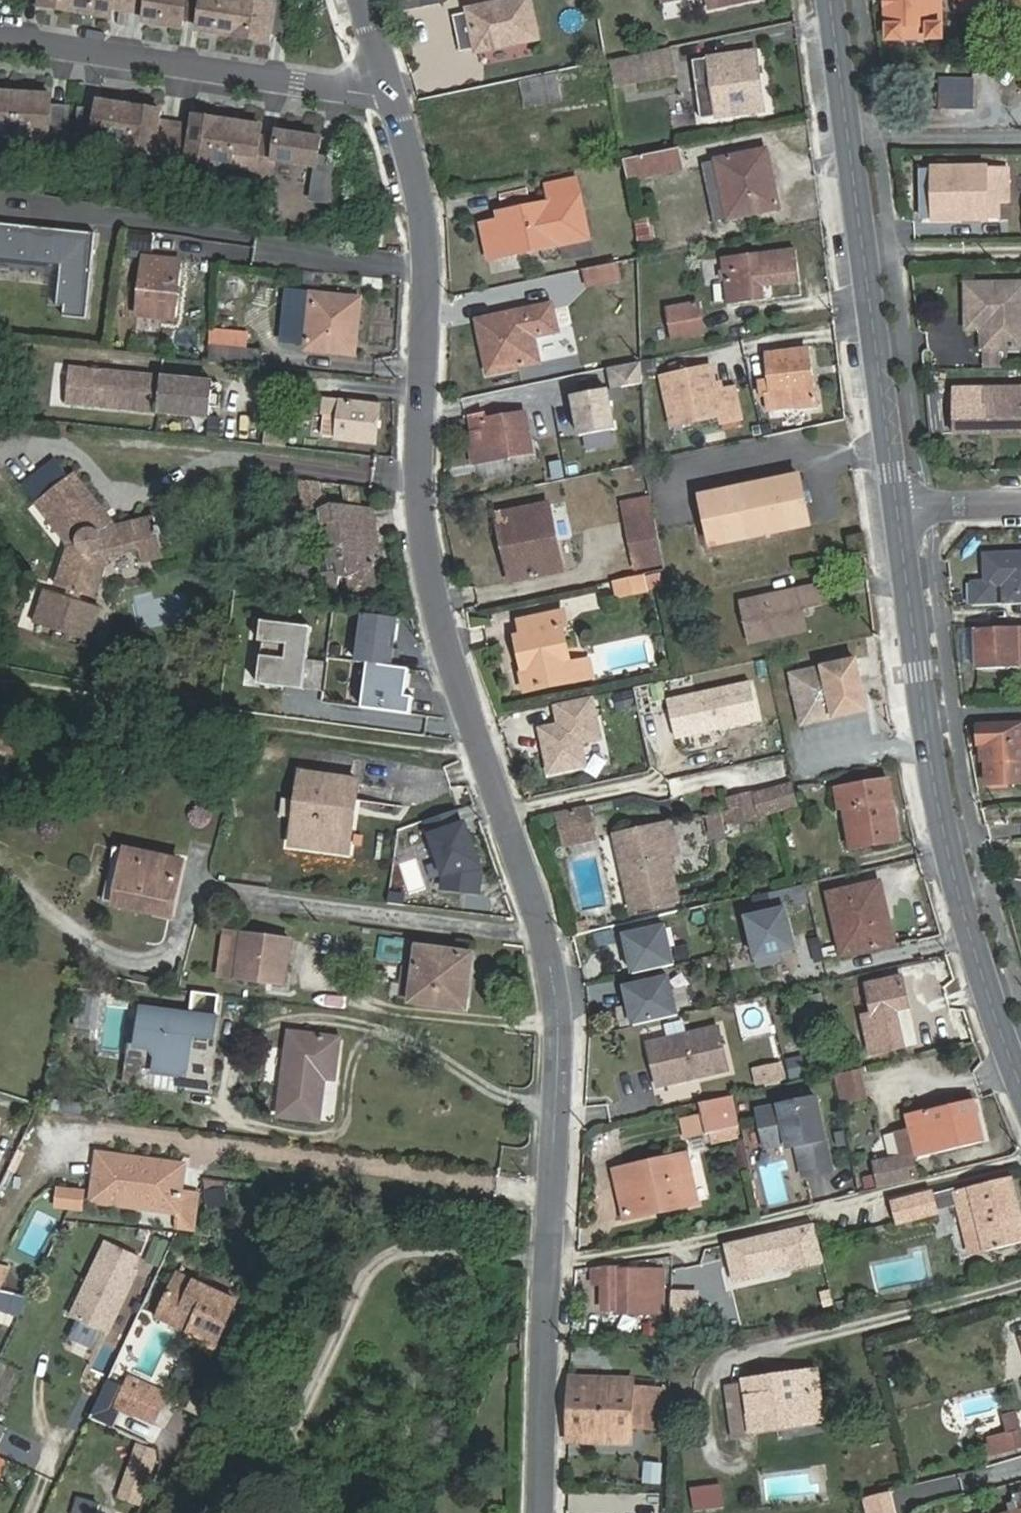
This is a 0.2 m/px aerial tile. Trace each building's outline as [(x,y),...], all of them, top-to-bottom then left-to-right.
[(38,7),(114,18),(115,10),(144,14),(143,22),(184,28),(185,20),(197,21),(196,30),(272,41),(273,32),(290,35),(295,0),(39,0),(38,7)] [(529,0),(511,0),(469,8),(470,13),(454,16),(461,48),(477,45),(478,50),(537,37),(529,0)] [(943,0),(888,0),(890,40),(945,39),(943,0)] [(964,8),(1020,7),(1020,0),(964,0),(964,8)] [(718,116),(765,109),(757,51),(693,60),(697,87),(713,85),(718,116)] [(530,80),(535,104),(560,99),(555,75),(530,80)] [(964,102),(964,77),(964,75),(937,76),(938,102),(964,102)] [(526,106),(535,104),(530,80),(521,82),(526,106)] [(713,85),(697,87),(702,118),(718,116),(713,85)] [(46,141),(46,152),(67,153),(69,105),(52,105),(53,94),(0,91),(0,138),(46,141)] [(163,120),(164,109),(99,99),(97,110),(80,108),(73,154),(94,157),(97,142),(127,147),(126,152),(154,156),(152,166),(189,171),(190,161),(253,170),(251,180),(274,183),(277,161),(315,166),(310,199),(334,203),(341,156),(322,153),(324,135),(277,129),(276,136),(264,134),(265,124),(194,113),(192,124),(163,120)] [(678,147),(623,159),(626,179),(682,168),(678,147)] [(779,207),(768,148),(716,158),(728,217),(779,207)] [(932,167),(934,221),(999,219),(997,165),(932,167)] [(924,221),(934,221),(932,167),(922,167),(924,221)] [(551,202),(581,196),(578,178),(548,184),(551,202)] [(590,237),(581,196),(551,202),(518,208),(520,220),(504,223),(485,227),(491,258),(590,237)] [(502,211),(504,223),(520,220),(518,208),(502,211)] [(638,246),(656,242),(649,212),(631,216),(638,246)] [(0,228),(0,263),(65,268),(62,308),(70,309),(69,318),(92,320),(99,235),(0,228)] [(225,260),(250,262),(252,245),(226,243),(225,260)] [(799,282),(795,249),(735,258),(736,270),(725,272),(729,305),(764,299),(762,287),(799,282)] [(178,318),(184,260),(150,255),(144,314),(178,318)] [(616,263),(585,269),(588,286),(619,279),(616,263)] [(968,285),(968,315),(983,315),(983,333),(983,334),(984,350),(1020,349),(1020,284),(968,285)] [(309,338),(315,289),(292,286),(286,335),(309,338)] [(334,336),(357,339),(363,295),(315,289),(309,338),(308,346),(332,349),(334,336)] [(704,331),(698,301),(667,307),(673,337),(704,331)] [(496,346),(484,349),(489,373),(540,363),(537,351),(545,350),(542,336),(560,332),(555,305),(490,318),(496,346)] [(983,315),(968,315),(968,329),(978,329),(978,334),(983,334),(983,333),(983,315)] [(478,321),(484,349),(496,346),(490,318),(478,321)] [(356,352),(357,339),(334,336),(332,349),(356,352)] [(263,345),(214,340),(214,356),(261,360),(263,345)] [(798,395),(799,404),(816,402),(812,349),(768,353),(771,390),(767,390),(769,407),(789,405),(788,395),(798,395)] [(609,385),(641,385),(640,363),(609,364),(609,385)] [(68,399),(148,408),(151,377),(152,373),(72,364),(68,399)] [(711,366),(662,376),(673,425),(721,415),(722,422),(739,418),(732,388),(717,391),(711,366)] [(158,409),(215,415),(218,389),(210,388),(211,379),(164,374),(164,378),(161,378),(158,409)] [(161,378),(151,377),(148,408),(158,409),(161,378)] [(210,388),(218,389),(219,380),(211,379),(210,388)] [(952,391),(953,434),(1020,433),(1020,389),(952,391)] [(603,392),(571,399),(579,437),(611,431),(603,392)] [(789,405),(799,404),(798,395),(788,395),(789,405)] [(270,428),(290,430),(294,399),(274,397),(270,428)] [(381,403),(343,399),(328,397),(326,411),(341,412),(339,438),(377,442),(381,403)] [(339,438),(341,412),(326,411),(324,436),(339,438)] [(537,452),(529,414),(496,419),(495,412),(478,415),(481,432),(472,433),(477,461),(537,452)] [(290,430),(270,428),(269,443),(288,445),(290,430)] [(43,501),(71,481),(57,462),(29,482),(43,501)] [(116,529),(78,476),(71,481),(43,501),(77,547),(60,579),(72,585),(68,591),(48,581),(32,613),(82,638),(98,606),(78,596),(81,590),(94,596),(115,556),(140,553),(142,565),(162,562),(155,522),(116,529)] [(815,540),(809,515),(805,516),(802,501),(806,500),(800,476),(702,497),(716,560),(815,540)] [(627,504),(631,521),(657,515),(653,498),(627,504)] [(805,516),(809,515),(814,514),(811,499),(806,500),(802,501),(805,516)] [(319,546),(323,571),(331,572),(333,585),(343,587),(374,572),(368,546),(367,538),(355,540),(349,511),(348,504),(328,502),(312,509),(319,546)] [(517,546),(524,579),(568,569),(553,503),(500,514),(508,548),(517,546)] [(367,538),(368,546),(375,545),(368,507),(349,511),(355,540),(367,538)] [(664,552),(657,515),(631,521),(639,557),(664,552)] [(311,570),(323,571),(319,546),(307,549),(311,570)] [(515,581),(524,579),(517,546),(508,548),(515,581)] [(982,551),(982,581),(969,581),(970,604),(1020,604),(1020,550),(982,551)] [(643,573),(648,572),(667,567),(664,552),(639,557),(643,573)] [(643,573),(617,579),(621,595),(651,588),(648,572),(643,573)] [(745,606),(818,590),(817,585),(745,603),(745,606)] [(821,604),(818,590),(745,606),(753,640),(807,628),(803,608),(821,604)] [(523,637),(527,655),(572,645),(568,626),(572,625),(568,611),(524,620),(527,636),(523,637)] [(399,619),(362,613),(354,659),(370,662),(391,665),(399,619)] [(312,628),(262,621),(253,683),(303,689),(312,628)] [(974,628),(976,667),(1020,666),(1020,627),(974,628)] [(572,645),(527,655),(535,689),(579,680),(572,645)] [(391,665),(370,662),(363,708),(411,715),(418,669),(391,665)] [(844,662),(794,673),(805,723),(855,712),(851,695),(864,692),(860,676),(848,678),(844,662)] [(752,680),(667,700),(676,741),(761,722),(752,680)] [(631,690),(612,694),(615,709),(634,706),(631,690)] [(594,695),(552,704),(556,723),(536,727),(546,776),(587,767),(582,744),(603,740),(594,695)] [(979,725),(980,746),(986,746),(987,783),(1020,782),(1020,723),(979,725)] [(300,768),(300,770),(358,778),(359,775),(300,768)] [(300,770),(293,823),(340,829),(345,798),(355,799),(358,778),(300,770)] [(902,838),(890,779),(834,790),(838,812),(845,811),(853,847),(902,838)] [(791,786),(756,793),(761,813),(796,805),(791,786)] [(751,795),(730,800),(734,822),(757,817),(751,795)] [(351,830),(355,799),(345,798),(340,829),(351,830)] [(594,809),(565,816),(571,845),(600,839),(594,809)] [(340,829),(293,823),(291,837),(338,843),(340,829)] [(677,854),(671,823),(615,835),(632,909),(677,899),(668,856),(677,854)] [(349,844),(351,830),(340,829),(338,843),(349,844)] [(161,874),(175,878),(179,862),(113,846),(101,899),(152,910),(161,874)] [(167,914),(175,878),(161,874),(152,910),(167,914)] [(879,924),(891,921),(881,881),(827,893),(841,953),(884,943),(879,924)] [(785,906),(744,916),(758,968),(782,962),(780,952),(796,947),(785,906)] [(576,923),(578,933),(589,931),(587,921),(576,923)] [(895,941),(891,921),(879,924),(884,943),(895,941)] [(665,924),(623,934),(633,976),(675,966),(665,924)] [(278,983),(284,938),(239,932),(232,975),(278,983)] [(456,1006),(464,955),(414,947),(406,998),(456,1006)] [(667,972),(625,982),(635,1024),(677,1015),(667,972)] [(863,1013),(872,1052),(903,1045),(895,1009),(908,1006),(902,976),(868,984),(873,1011),(863,1013)] [(225,994),(200,991),(197,1011),(222,1014),(225,994)] [(795,1016),(824,1010),(821,995),(792,1001),(795,1016)] [(212,1088),(221,1019),(146,1010),(142,1044),(155,1046),(163,1056),(161,1070),(184,1073),(183,1084),(212,1088)] [(709,1028),(638,1044),(648,1087),(718,1071),(709,1028)] [(330,1037),(284,1030),(273,1113),(310,1117),(316,1072),(326,1073),(330,1037)] [(137,1043),(132,1083),(182,1089),(183,1084),(184,1073),(161,1070),(163,1056),(155,1046),(142,1044),(137,1043)] [(781,1062),(756,1067),(759,1082),(784,1076),(781,1062)] [(859,1070),(840,1074),(845,1100),(864,1096),(859,1070)] [(730,1095),(697,1103),(703,1133),(736,1125),(730,1095)] [(818,1095),(760,1106),(767,1144),(789,1139),(788,1134),(795,1133),(797,1141),(803,1173),(833,1167),(818,1095)] [(911,1113),(912,1119),(916,1132),(921,1153),(986,1139),(977,1097),(911,1113)] [(795,1133),(788,1134),(789,1139),(790,1142),(797,1141),(795,1133)] [(674,1197),(677,1206),(696,1202),(684,1153),(611,1169),(614,1182),(634,1177),(640,1204),(674,1197)] [(179,1194),(182,1168),(97,1156),(90,1204),(134,1210),(135,1203),(176,1210),(175,1216),(174,1222),(195,1225),(199,1197),(179,1194)] [(914,1158),(879,1165),(883,1183),(918,1176),(914,1158)] [(939,1210),(960,1205),(963,1219),(979,1215),(987,1248),(1020,1240),(1020,1210),(1013,1176),(935,1194),(939,1210)] [(623,1218),(677,1206),(674,1197),(640,1204),(634,1177),(614,1182),(623,1218)] [(225,1206),(227,1181),(205,1179),(204,1205),(225,1206)] [(55,1187),(54,1208),(84,1209),(85,1188),(55,1187)] [(934,1190),(894,1200),(894,1203),(898,1220),(939,1210),(935,1194),(934,1190)] [(135,1203),(134,1210),(175,1216),(176,1210),(135,1203)] [(972,1251),(987,1248),(979,1215),(963,1219),(972,1251)] [(815,1223),(724,1244),(733,1285),(824,1264),(815,1223)] [(111,1238),(74,1315),(109,1332),(139,1267),(134,1264),(140,1252),(111,1238)] [(0,1263),(0,1274),(3,1275),(8,1265),(0,1263)] [(578,1270),(579,1283),(607,1278),(606,1265),(578,1270)] [(663,1312),(663,1268),(617,1268),(616,1311),(663,1312)] [(202,1334),(198,1341),(197,1343),(213,1350),(236,1299),(178,1273),(159,1315),(189,1328),(202,1334)] [(13,1307),(16,1293),(0,1289),(0,1304),(13,1307)] [(186,1335),(198,1341),(202,1334),(189,1328),(186,1335)] [(813,1368),(801,1370),(805,1390),(809,1389),(816,1418),(823,1417),(813,1368)] [(805,1390),(801,1370),(744,1380),(746,1388),(728,1392),(737,1439),(756,1436),(754,1429),(816,1418),(809,1389),(805,1390)] [(129,1410),(143,1380),(129,1374),(115,1404),(129,1410)] [(635,1389),(636,1378),(571,1375),(571,1387),(635,1389)] [(606,1427),(634,1428),(645,1428),(645,1422),(661,1422),(662,1382),(636,1378),(635,1389),(571,1387),(569,1438),(605,1439),(606,1427)] [(166,1391),(143,1380),(129,1410),(153,1421),(166,1391)] [(746,1388),(744,1380),(727,1383),(728,1392),(746,1388)] [(634,1440),(634,1428),(606,1427),(605,1439),(634,1440)] [(994,1452),(1020,1445),(1020,1428),(990,1436),(994,1452)] [(130,1469),(147,1474),(155,1451),(137,1446),(130,1469)] [(661,1479),(661,1463),(646,1463),(645,1479),(661,1479)] [(138,1502),(147,1474),(130,1469),(121,1496),(138,1502)] [(724,1506),(722,1486),(691,1490),(694,1509),(724,1506)] [(1013,1491),(1018,1508),(1000,1512),(1020,1512),(1020,1488),(1013,1491)] [(102,1504),(81,1500),(78,1512),(99,1512),(102,1504)]
